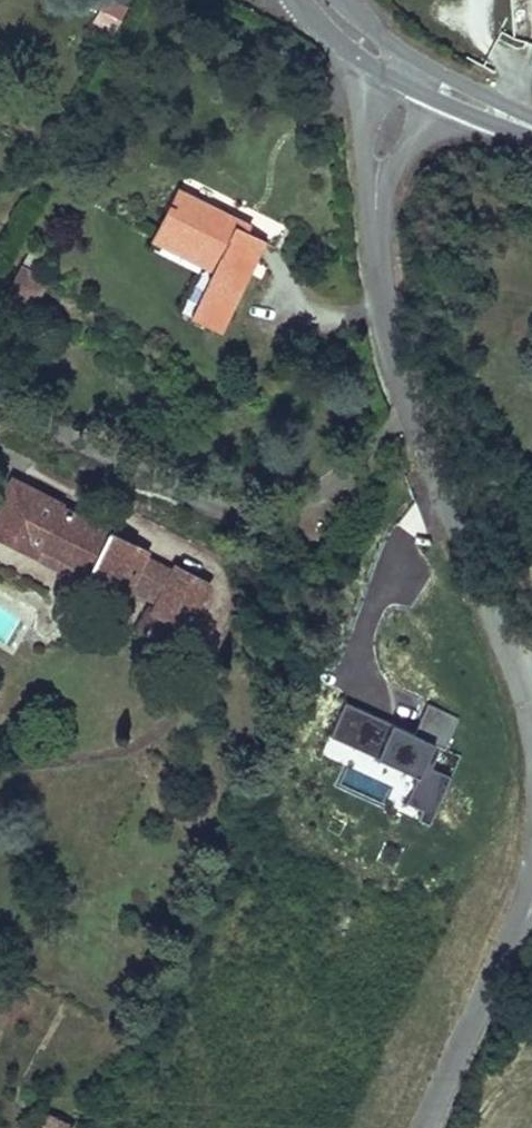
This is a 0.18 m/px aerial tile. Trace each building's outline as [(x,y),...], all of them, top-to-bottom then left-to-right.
[(181,186),(160,225),(217,256),(189,308),(217,323),(264,236),(236,220),(238,217),(181,186)] [(217,256),(160,225),(151,241),(197,266),(177,302),(189,308),(217,256)] [(119,583),(122,577),(136,552),(139,548),(51,498),(53,495),(10,470),(0,488),(0,531),(28,547),(35,536),(86,565),(119,583)] [(80,576),(86,565),(35,536),(28,547),(80,576)] [(167,570),(136,552),(122,577),(153,594),(167,570)] [(205,579),(172,561),(167,570),(153,594),(147,605),(181,623),(205,579)] [(440,815),(446,800),(464,755),(444,747),(457,713),(430,702),(416,736),(344,707),(326,752),(409,785),(403,800),(440,815)] [(46,1109),(38,1127),(66,1127),(70,1119),(46,1109)]
